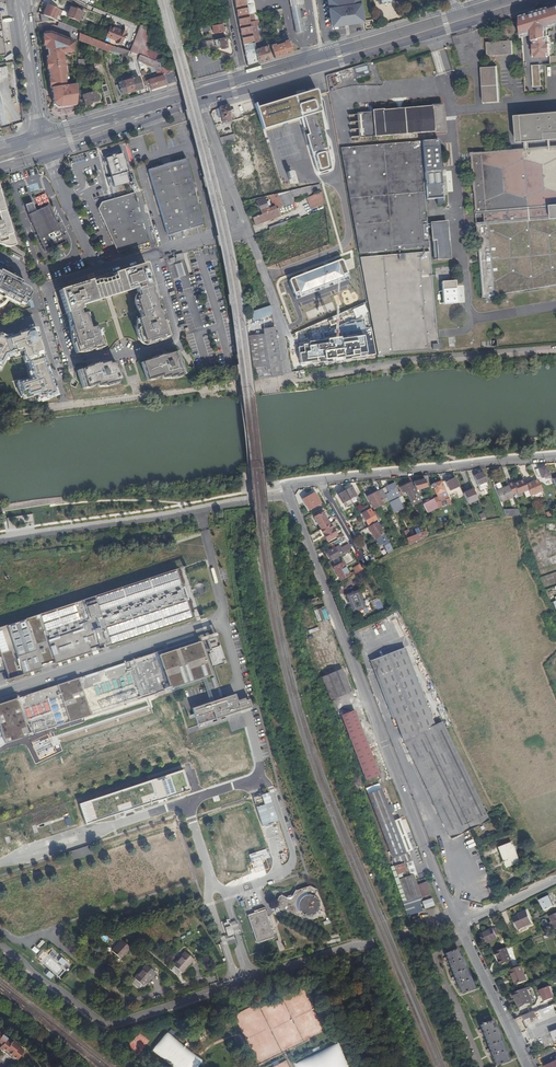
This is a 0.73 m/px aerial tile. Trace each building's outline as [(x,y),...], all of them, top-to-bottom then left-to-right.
[(259,63),(256,49),(255,47),(254,42),(249,15),(246,0),(234,0),(248,66),(259,63)] [(254,14),(256,13),(253,0),(246,0),(249,15),(254,14)] [(331,25),(338,24),(338,25),(355,23),(355,22),(362,21),(359,0),(327,0),(331,25)] [(47,5),(44,12),(56,16),(59,10),(47,5)] [(553,23),(552,8),(549,9),(549,7),(529,13),(530,30),(533,29),(534,40),(535,40),(536,42),(534,43),(534,56),(550,55),(548,24),(553,23)] [(81,12),(72,8),(68,18),(77,22),(81,12)] [(43,15),(48,17),(55,20),(56,16),(44,12),(43,15)] [(254,14),(249,15),(254,42),(259,41),(254,14)] [(223,31),(222,23),(220,23),(212,25),(213,33),(223,31)] [(109,28),(106,36),(121,42),(125,32),(120,30),(119,32),(109,28)] [(59,107),(76,104),(76,94),(76,84),(67,84),(69,52),(73,52),(74,41),(50,32),(44,33),(46,49),(47,49),(48,55),(47,55),(53,102),(59,107)] [(106,45),(93,39),(79,34),(79,40),(109,52),(109,51),(127,56),(129,52),(122,49),(106,45)] [(121,42),(106,36),(106,37),(116,41),(115,43),(120,45),(121,42)] [(274,58),(292,52),(288,39),(283,41),(282,40),(280,41),(280,43),(275,45),(274,43),(270,45),(274,58)] [(497,41),(498,54),(513,54),(512,40),(497,41)] [(488,55),(498,54),(497,41),(487,41),(488,55)] [(259,63),(270,59),(267,46),(256,49),(259,63)] [(127,56),(109,51),(109,52),(122,55),(121,59),(125,60),(126,61),(127,56)] [(133,61),(138,61),(139,55),(129,52),(127,56),(133,58),(133,61)] [(160,63),(149,59),(139,55),(138,61),(155,67),(157,73),(152,76),(153,79),(148,80),(151,89),(167,84),(160,63)] [(80,74),(85,73),(86,59),(78,59),(77,71),(80,71),(80,74)] [(175,82),(172,68),(160,63),(167,84),(175,82)] [(368,63),(355,67),(358,78),(371,74),(368,63)] [(499,100),(497,65),(481,67),(484,101),(499,100)] [(541,87),(540,65),(532,65),(532,87),(541,87)] [(122,94),(136,90),(132,79),(130,72),(123,74),(124,78),(122,78),(123,81),(119,82),(122,94)] [(132,79),(136,90),(143,89),(139,76),(132,79)] [(315,90),(255,105),(262,134),(299,123),(313,176),(331,171),(315,90)] [(76,104),(76,108),(91,104),(91,102),(98,100),(96,91),(82,95),(84,99),(80,100),(78,94),(76,94),(76,104)] [(232,121),(229,105),(220,108),(222,115),(223,122),(232,121)] [(373,112),(357,113),(359,138),(434,131),(434,132),(444,132),(441,105),(432,106),(432,107),(382,111),(382,110),(373,111),(373,112)] [(526,113),(527,121),(517,124),(518,142),(555,138),(555,110),(526,113)] [(359,138),(357,113),(348,114),(351,139),(359,138)] [(527,121),(526,113),(516,114),(517,124),(527,121)] [(235,133),(220,138),(222,144),(236,140),(235,133)] [(341,148),(359,254),(430,248),(430,250),(434,250),(434,259),(450,258),(447,222),(432,223),(432,228),(428,229),(426,200),(437,199),(438,204),(445,203),(444,196),(445,195),(444,186),(443,186),(439,139),(341,148)] [(483,298),(487,297),(488,301),(500,300),(499,295),(555,285),(555,144),(475,152),(475,151),(471,151),(471,156),(472,156),(476,209),(475,209),(476,212),(477,213),(484,212),(485,221),(477,222),(477,225),(478,225),(484,294),(483,294),(483,298)] [(122,152),(108,157),(117,185),(131,180),(122,152)] [(239,154),(233,155),(236,169),(242,168),(239,154)] [(202,224),(183,159),(176,161),(174,161),(168,162),(168,164),(163,165),(162,164),(157,166),(156,167),(148,170),(168,235),(202,224)] [(287,172),(290,185),(298,182),(294,170),(287,172)] [(260,211),(248,215),(250,219),(253,218),(278,208),(295,202),(292,197),(307,193),(307,195),(311,194),(311,192),(317,191),(318,193),(321,192),(321,188),(320,184),(282,193),(270,196),(274,207),(272,208),(269,201),(266,202),(265,198),(257,201),(260,211)] [(326,190),(333,240),(341,239),(335,188),(326,190)] [(98,209),(117,251),(149,242),(134,192),(101,202),(98,209)] [(324,204),(321,192),(318,193),(306,197),(311,209),(324,204)] [(12,234),(0,196),(0,238),(12,234)] [(58,225),(56,222),(48,204),(24,215),(41,252),(65,241),(64,238),(63,235),(58,225)] [(278,208),(253,218),(256,225),(281,215),(278,208)] [(269,228),(270,230),(281,226),(285,224),(301,218),(300,216),(269,228)] [(1,245),(9,243),(14,241),(12,234),(0,238),(0,245),(1,245)] [(288,280),(338,261),(334,248),(286,266),(286,265),(283,266),(284,267),(283,268),(288,280)] [(377,355),(418,352),(419,352),(438,349),(437,339),(430,252),(360,258),(377,355)] [(174,266),(178,278),(187,275),(183,261),(185,260),(183,254),(167,259),(170,267),(174,266)] [(137,292),(151,288),(152,288),(156,301),(161,299),(156,284),(152,285),(145,264),(113,274),(114,277),(102,281),(92,283),(91,280),(87,282),(58,290),(65,314),(61,315),(65,328),(68,327),(70,326),(66,313),(79,310),(82,309),(81,306),(107,297),(135,289),(137,292)] [(365,297),(361,272),(346,275),(350,300),(365,297)] [(1,297),(26,311),(28,307),(29,306),(32,303),(32,302),(33,298),(32,297),(31,293),(28,291),(23,288),(23,286),(0,273),(0,298),(1,297)] [(458,303),(456,280),(442,282),(444,304),(458,303)] [(153,296),(151,288),(137,292),(138,296),(136,297),(137,300),(135,301),(140,318),(135,320),(143,343),(146,342),(147,345),(155,343),(155,342),(158,341),(158,342),(164,340),(168,338),(165,326),(163,327),(160,320),(162,320),(160,311),(157,311),(155,304),(156,304),(154,296),(153,296)] [(351,301),(352,308),(367,302),(366,298),(359,299),(359,300),(351,301)] [(253,321),(272,313),(271,306),(249,313),(253,321)] [(70,326),(68,327),(72,338),(70,339),(75,353),(82,351),(82,352),(92,349),(93,350),(104,347),(98,330),(95,331),(94,327),(89,328),(84,313),(80,314),(79,310),(66,313),(70,326)] [(270,372),(271,377),(282,375),(276,340),(274,326),(263,328),(264,334),(269,364),(270,372)] [(0,336),(0,368),(6,357),(13,355),(14,359),(14,360),(23,357),(25,357),(28,366),(30,371),(33,379),(30,380),(18,384),(22,397),(33,394),(34,396),(38,394),(40,400),(41,401),(56,396),(56,395),(57,395),(51,376),(50,376),(48,371),(47,366),(45,359),(42,351),(40,345),(41,344),(38,336),(37,332),(37,331),(35,330),(31,331),(28,332),(24,334),(7,339),(0,335),(0,336)] [(257,335),(261,365),(269,364),(264,334),(257,335)] [(252,368),(253,371),(261,370),(262,370),(261,365),(257,335),(248,336),(252,368)] [(185,374),(178,351),(141,361),(146,380),(160,376),(161,378),(167,376),(168,377),(174,375),(175,377),(185,374)] [(116,361),(114,361),(109,362),(109,360),(100,362),(99,361),(76,368),(82,386),(96,382),(97,385),(103,383),(104,384),(121,379),(116,361)] [(271,377),(270,372),(269,364),(261,365),(262,370),(261,370),(263,379),(271,377)] [(261,370),(253,371),(256,380),(263,379),(261,370)] [(58,394),(57,395),(56,395),(56,396),(41,401),(40,400),(39,401),(39,403),(43,402),(44,402),(45,402),(47,402),(49,401),(53,399),(54,398),(59,397),(58,394)] [(545,480),(551,478),(550,474),(549,472),(547,473),(545,468),(535,471),(538,478),(542,477),(543,481),(545,480)] [(481,492),(489,489),(483,472),(478,474),(474,476),(481,492)] [(454,479),(441,484),(448,497),(456,494),(461,491),(459,487),(458,487),(454,479)] [(423,480),(413,483),(415,487),(416,490),(426,487),(423,480)] [(512,483),(508,485),(509,487),(512,495),(517,494),(517,495),(528,491),(525,484),(523,480),(513,484),(512,483)] [(529,496),(542,491),(537,480),(525,484),(528,491),(529,496)] [(412,505),(421,500),(416,490),(415,487),(413,488),(409,481),(406,483),(407,485),(400,488),(403,494),(406,492),(412,505)] [(446,505),(451,504),(448,497),(441,484),(440,482),(435,484),(432,482),(430,486),(431,488),(433,489),(438,498),(434,499),(438,508),(442,507),(440,502),(444,501),(446,505)] [(396,483),(382,490),(389,506),(394,503),(392,500),(398,497),(401,495),(396,483)] [(351,487),(344,491),(349,500),(356,496),(351,487)] [(512,495),(509,487),(502,489),(498,491),(496,492),(501,502),(513,497),(512,495)] [(385,508),(389,506),(382,490),(377,492),(367,497),(372,509),(383,504),(385,508)] [(468,505),(478,501),(473,490),(463,494),(463,495),(468,505)] [(342,504),(349,500),(344,491),(337,495),(342,504)] [(531,499),(543,495),(542,491),(529,496),(531,499)] [(314,494),(304,500),(309,510),(320,504),(314,494)] [(403,508),(398,497),(392,500),(394,503),(389,506),(393,513),(403,508)] [(434,499),(423,503),(427,513),(438,508),(434,499)] [(371,513),(369,509),(367,511),(360,514),(367,526),(369,524),(370,526),(375,524),(377,523),(376,522),(371,513)] [(314,516),(321,529),(330,524),(323,511),(314,516)] [(346,518),(348,521),(358,516),(356,513),(346,518)] [(337,536),(330,524),(321,529),(327,541),(337,536)] [(370,533),(374,540),(375,540),(382,536),(375,524),(370,526),(365,529),(367,532),(368,534),(370,533)] [(406,534),(404,535),(409,546),(423,540),(421,537),(420,534),(408,539),(406,534)] [(382,545),(388,556),(393,553),(383,536),(382,536),(375,540),(378,547),(382,545)] [(304,552),(301,545),(293,549),(294,556),(304,552)] [(342,550),(345,555),(352,551),(349,546),(342,550)] [(328,552),(332,561),(339,557),(335,549),(328,552)] [(349,573),(342,560),(332,565),(339,578),(349,573)] [(351,566),(356,574),(363,570),(359,562),(351,566)] [(176,570),(0,628),(0,653),(9,679),(7,680),(9,679),(41,669),(40,665),(54,661),(55,664),(90,653),(89,649),(98,646),(100,650),(192,619),(186,601),(188,600),(183,587),(182,588),(176,570)] [(364,606),(358,588),(346,593),(352,610),(364,606)] [(314,610),(317,622),(328,619),(325,607),(314,610)] [(310,644),(331,699),(352,691),(331,636),(310,644)] [(4,744),(167,691),(167,690),(201,679),(211,675),(200,642),(199,639),(199,638),(0,704),(0,732),(4,744)] [(226,663),(220,646),(209,649),(210,654),(214,667),(226,663)] [(426,704),(405,648),(370,661),(393,719),(395,718),(403,739),(451,839),(489,821),(442,721),(435,724),(426,704)] [(194,708),(191,709),(192,711),(197,725),(240,711),(237,703),(234,694),(212,702),(209,703),(194,708)] [(244,701),(237,703),(240,711),(246,709),(251,708),(249,700),(244,701)] [(355,710),(341,715),(365,779),(379,774),(355,710)] [(381,788),(368,793),(393,857),(407,851),(412,849),(400,818),(393,820),(381,788)] [(518,862),(510,841),(496,847),(504,868),(518,862)] [(96,853),(93,844),(70,852),(72,861),(96,853)] [(393,857),(396,866),(405,862),(411,860),(407,851),(393,857)] [(395,866),(400,879),(410,875),(405,862),(396,866),(395,866)] [(400,879),(395,880),(406,907),(431,898),(425,882),(418,884),(414,873),(410,875),(400,879)] [(310,887),(294,892),(294,896),(292,896),(291,895),(287,897),(286,899),(284,899),(281,897),(277,898),(273,908),(301,922),(305,915),(306,919),(310,919),(312,916),(314,917),(317,915),(317,914),(319,914),(320,910),(319,908),(320,907),(320,904),(318,903),(319,900),(315,896),(312,898),(316,891),(310,887)] [(549,895),(540,900),(545,909),(554,905),(549,895)] [(269,927),(263,908),(252,912),(253,913),(246,916),(256,944),(270,940),(271,942),(275,941),(270,926),(269,927)] [(532,924),(526,908),(515,912),(516,914),(512,915),(517,929),(532,924)] [(227,922),(222,924),(227,939),(232,937),(229,929),(228,927),(227,922)] [(497,939),(492,927),(479,932),(484,944),(497,939)] [(39,948),(44,942),(42,939),(36,945),(39,948)] [(132,947),(123,939),(112,951),(122,959),(132,947)] [(512,960),(507,946),(493,951),(498,965),(512,960)] [(446,953),(447,957),(444,958),(447,962),(449,962),(455,976),(452,977),(455,982),(457,981),(461,993),(474,988),(458,948),(446,953)] [(52,949),(48,954),(44,951),(37,958),(58,978),(66,970),(62,966),(66,962),(52,949)] [(173,966),(182,974),(194,961),(185,953),(173,966)] [(148,962),(134,977),(144,986),(158,971),(148,962)] [(528,979),(523,965),(508,971),(514,984),(528,979)] [(540,990),(545,1001),(555,997),(551,985),(540,990)] [(532,989),(531,986),(511,993),(517,1007),(534,1001),(529,990),(532,989)] [(535,1014),(533,1009),(519,1014),(520,1018),(527,1016),(527,1017),(535,1014)] [(481,1025),(482,1028),(479,1030),(482,1034),(484,1034),(489,1048),(487,1049),(490,1054),(492,1053),(496,1065),(509,1060),(493,1020),(481,1025)] [(0,1046),(0,1050),(15,1061),(24,1049),(8,1037),(7,1037),(3,1033),(0,1031),(0,1046)] [(138,1055),(149,1041),(139,1032),(127,1047),(138,1055)] [(152,1050),(173,1066),(197,1066),(203,1059),(166,1032),(152,1050)] [(297,1066),(348,1066),(338,1044),(295,1062),(297,1066)]
